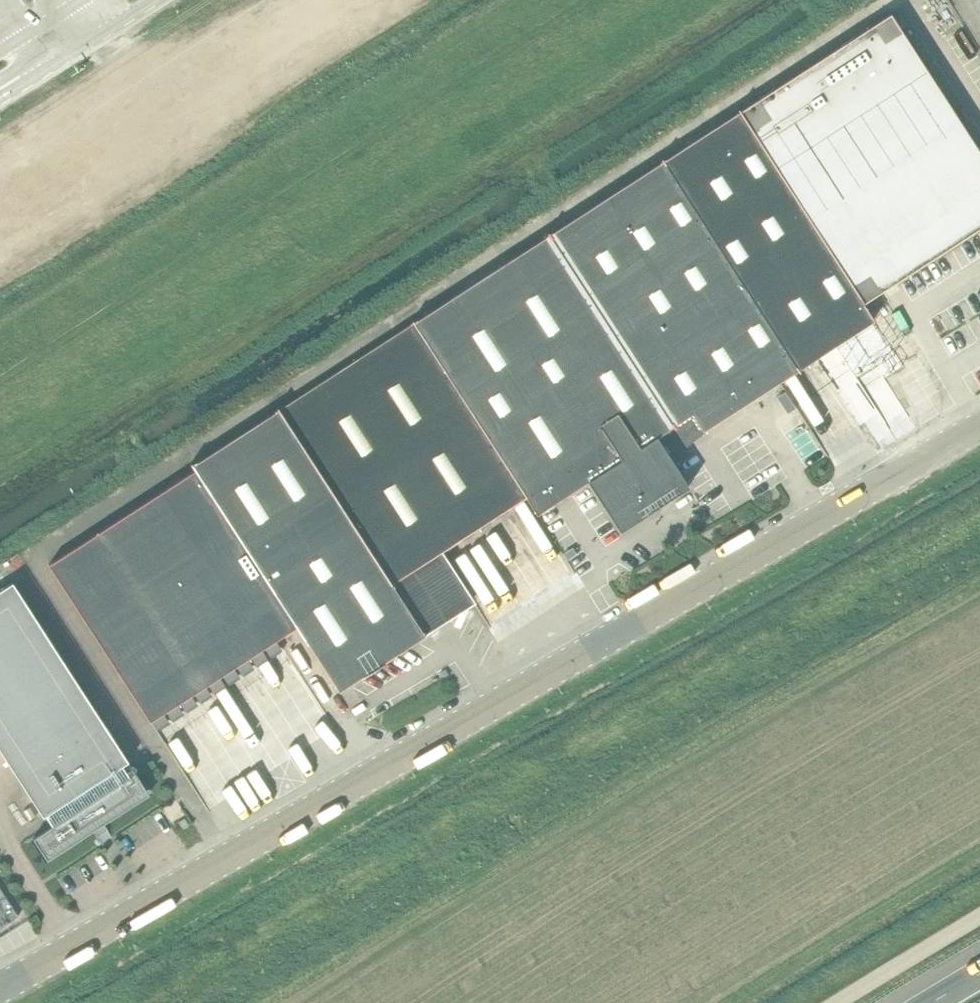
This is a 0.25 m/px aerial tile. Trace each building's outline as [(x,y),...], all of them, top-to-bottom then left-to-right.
[(297,627),(339,691),(425,635),(391,583),(525,497),(537,514),(587,481),(620,531),(689,486),(656,437),(673,426),(674,428),(675,427),(673,425),(692,413),(703,431),(797,370),(798,372),(799,371),(798,370),(874,320),(863,303),(979,227),(979,152),(936,85),(965,67),(922,0),(911,0),(663,160),(662,159),(661,159),(662,161),(550,234),(548,232),(547,232),(549,234),(193,465),(196,470),(49,565),(151,722),(297,627)] [(122,765),(128,762),(13,583),(0,591),(0,749),(43,816),(46,815),(52,825),(33,838),(47,859),(149,794),(135,772),(129,776),(122,765)] [(0,889),(0,928),(18,916),(0,889)]
